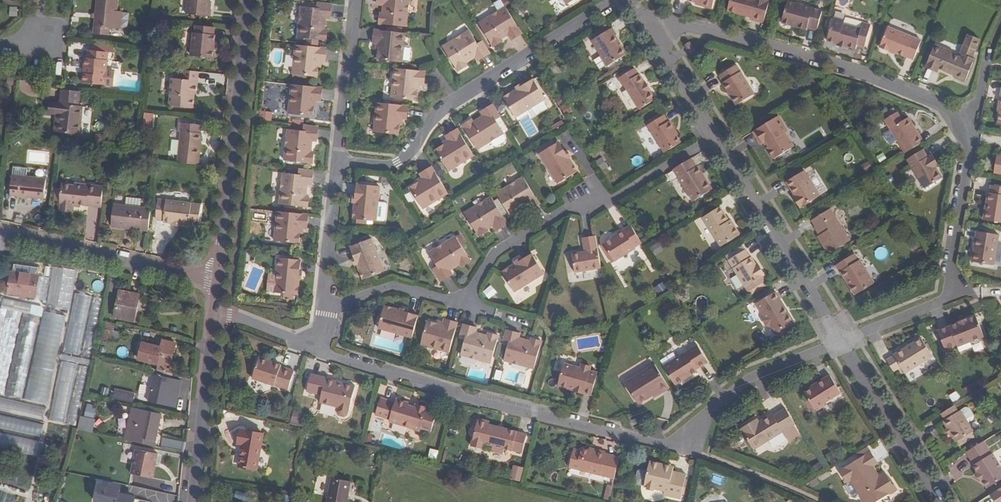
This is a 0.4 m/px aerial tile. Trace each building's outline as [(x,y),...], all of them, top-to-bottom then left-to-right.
[(114,9),(115,0),(94,0),(92,12),(92,17),(90,32),(105,34),(106,26),(112,27),(114,9)] [(207,0),(185,0),(184,12),(207,15),(208,6),(206,6),(207,0)] [(383,7),(382,14),(379,14),(378,24),(404,27),(408,0),(377,0),(377,2),(383,2),(383,7)] [(751,17),(750,19),(763,22),(769,1),(767,1),(767,0),(730,0),(727,10),(745,15),(745,13),(751,15),(751,17)] [(797,25),(796,27),(806,29),(807,27),(816,30),(821,11),(787,2),(781,22),(791,25),(792,23),(797,25)] [(324,17),(327,18),(331,18),(332,5),(319,4),(319,9),(303,7),(299,38),(307,39),(321,40),(328,41),(329,30),(326,30),(326,22),(323,22),(324,17)] [(512,34),(515,39),(523,34),(507,8),(479,26),(493,49),(503,44),(501,40),(507,37),(512,34)] [(837,44),(847,47),(855,49),(856,45),(864,47),(870,26),(862,24),(860,29),(843,24),(844,21),(833,18),(827,41),(837,44)] [(212,48),(212,40),(213,33),(211,33),(212,25),(194,23),(194,31),(190,31),(189,54),(211,56),(212,48)] [(889,49),(895,52),(913,59),(920,40),(887,27),(879,47),(888,51),(889,49)] [(619,43),(620,41),(617,36),(618,35),(613,28),(593,40),(609,66),(628,54),(624,47),(621,47),(619,43)] [(379,44),(378,50),(378,58),(401,61),(401,59),(406,60),(408,58),(410,46),(408,44),(403,44),(404,34),(374,30),(372,43),(376,43),(379,44)] [(475,56),(477,58),(479,61),(491,54),(484,43),(479,46),(471,32),(444,49),(458,74),(468,68),(466,65),(473,61),(471,58),(475,56)] [(962,45),(974,49),(978,39),(967,34),(962,45)] [(319,48),(321,40),(307,39),(306,46),(319,48)] [(89,41),(88,48),(107,50),(112,50),(113,43),(89,41)] [(686,45),(691,54),(696,51),(690,42),(686,45)] [(961,54),(959,54),(952,51),(953,49),(934,42),(924,67),(936,72),(938,68),(953,74),(953,76),(964,81),(973,58),(971,57),(962,53),(961,54)] [(974,49),(962,45),(959,54),(961,54),(962,53),(971,57),(974,49)] [(321,61),(324,61),(326,62),(328,49),(319,48),(306,46),(298,46),(295,73),(318,76),(320,67),(321,61)] [(83,71),(81,71),(80,71),(79,80),(79,79),(111,83),(113,68),(105,67),(107,50),(88,48),(86,47),(84,56),(82,56),(81,64),(82,64),(84,65),(83,71)] [(755,93),(737,63),(720,74),(724,81),(723,82),(736,104),(755,93)] [(188,92),(192,92),(194,92),(197,69),(173,67),(172,72),(181,73),(181,77),(169,75),(167,104),(187,106),(188,92)] [(655,99),(650,91),(652,90),(646,82),(645,82),(640,73),(638,74),(635,68),(619,78),(623,85),(624,84),(640,109),(655,99)] [(419,85),(421,85),(424,85),(426,72),(396,69),(392,97),(416,100),(417,91),(418,91),(419,85)] [(526,85),(520,89),(505,98),(517,116),(547,97),(535,79),(526,85)] [(316,101),(318,101),(322,102),(323,89),(294,85),(290,114),(313,117),(315,107),(316,101)] [(59,120),(56,120),(55,130),(79,132),(82,103),(78,103),(80,89),(62,87),(61,100),(53,100),(51,111),(56,112),(60,112),(59,120)] [(557,100),(567,114),(571,111),(562,97),(557,100)] [(402,119),(404,119),(407,120),(408,107),(379,104),(375,132),(399,134),(400,125),(401,125),(402,119)] [(482,122),(480,120),(473,124),(471,121),(463,127),(477,150),(504,134),(496,121),(501,117),(494,106),(482,113),(484,117),(485,120),(482,122)] [(770,145),(768,146),(775,158),(793,147),(794,142),(787,132),(790,130),(779,114),(754,131),(762,143),(765,141),(767,140),(770,145)] [(673,130),(675,129),(670,120),(668,122),(664,115),(648,125),(664,152),(680,142),(676,135),(673,130)] [(925,140),(921,134),(922,134),(912,115),(894,126),(908,151),(925,140)] [(509,131),(501,117),(496,121),(504,134),(509,131)] [(310,141),(313,141),(317,142),(319,128),(305,126),(304,132),(289,131),(285,161),(313,164),(315,154),(312,153),(313,145),(309,145),(310,141)] [(196,161),(200,130),(180,128),(176,159),(196,161)] [(450,142),(444,145),(445,146),(437,151),(449,170),(474,155),(458,130),(447,137),(448,140),(450,142)] [(570,162),(566,155),(558,142),(539,153),(557,183),(576,171),(570,162)] [(937,165),(941,163),(935,154),(932,155),(931,154),(930,155),(926,148),(910,157),(928,186),(944,176),(940,169),(939,169),(937,165)] [(633,165),(643,165),(643,157),(633,157),(633,165)] [(595,162),(600,170),(607,165),(602,158),(595,162)] [(701,175),(703,174),(699,166),(698,167),(692,158),(673,169),(693,201),(713,190),(706,179),(704,180),(701,175)] [(12,163),(12,171),(25,173),(27,164),(12,163)] [(435,168),(439,174),(444,171),(441,165),(435,168)] [(425,180),(420,183),(420,184),(413,188),(426,209),(449,194),(433,168),(422,175),(424,178),(425,180)] [(306,185),(310,185),(314,185),(315,172),(302,170),(301,176),(286,174),(282,205),(310,208),(311,198),(309,197),(309,190),(306,189),(306,185)] [(798,198),(796,199),(801,207),(821,195),(806,170),(787,181),(796,195),(798,198)] [(43,195),(45,175),(25,173),(12,171),(11,171),(8,191),(43,195)] [(529,204),(532,209),(540,204),(524,178),(497,194),(511,218),(521,213),(519,210),(526,207),(529,204)] [(71,201),(79,202),(100,203),(102,184),(80,182),(80,186),(73,185),(73,183),(60,182),(58,200),(60,200),(58,209),(71,210),(71,204),(71,201)] [(380,185),(359,182),(357,193),(357,201),(355,218),(358,219),(357,226),(366,227),(367,219),(375,220),(376,219),(384,221),(386,219),(387,204),(386,201),(378,201),(380,185)] [(990,184),(988,191),(987,191),(985,204),(986,204),(984,218),(1000,221),(1000,185),(990,184)] [(124,202),(139,203),(140,195),(124,193),(124,202)] [(169,219),(179,220),(186,221),(186,219),(197,220),(199,200),(156,196),(154,216),(160,217),(160,218),(169,219)] [(497,224),(500,229),(508,224),(492,198),(465,214),(479,238),(488,232),(487,230),(493,226),(497,224)] [(139,203),(124,202),(112,201),(110,223),(124,224),(124,222),(138,223),(138,226),(147,227),(149,204),(139,203)] [(733,226),(730,221),(721,206),(704,217),(722,246),(741,234),(735,225),(733,226)] [(823,237),(821,239),(829,253),(851,240),(832,207),(813,219),(817,225),(815,226),(820,234),(823,237)] [(303,228),(305,229),(308,229),(310,215),(280,212),(277,241),(300,243),(301,234),(302,234),(303,228)] [(636,248),(636,247),(643,242),(632,225),(624,230),(625,231),(605,244),(615,261),(636,248)] [(993,263),(998,234),(976,230),(971,259),(993,263)] [(452,265),(454,267),(461,263),(463,266),(471,260),(457,236),(430,252),(439,267),(434,270),(441,281),(452,273),(450,270),(449,267),(452,265)] [(602,268),(597,236),(583,238),(585,251),(573,254),(575,270),(576,272),(578,273),(602,268)] [(355,257),(358,264),(363,279),(384,271),(371,239),(351,247),(355,257)] [(876,257),(887,258),(888,248),(877,247),(876,257)] [(759,268),(757,265),(752,257),(751,257),(746,250),(730,260),(746,287),(766,275),(761,267),(759,268)] [(851,282),(850,283),(856,294),(875,282),(861,258),(860,259),(856,252),(837,264),(841,271),(842,271),(846,277),(848,276),(851,282)] [(524,262),(517,266),(504,274),(516,293),(545,275),(533,256),(524,262)] [(300,284),(301,276),(303,259),(281,257),(279,274),(272,273),(270,291),(299,295),(300,284)] [(52,267),(45,308),(68,311),(75,271),(52,267)] [(33,298),(37,277),(10,272),(7,293),(33,298)] [(492,284),(484,291),(489,299),(498,292),(492,284)] [(137,295),(118,291),(113,318),(132,322),(137,295)] [(795,321),(776,291),(758,303),(765,315),(764,320),(767,325),(772,326),(774,331),(780,331),(795,321)] [(91,297),(75,294),(63,353),(79,357),(91,297)] [(23,313),(28,315),(30,305),(3,299),(1,309),(20,313),(23,313)] [(419,316),(408,313),(401,311),(386,306),(380,327),(413,337),(419,316)] [(20,313),(1,309),(0,308),(0,394),(2,394),(20,313)] [(23,399),(46,404),(64,317),(43,312),(23,399)] [(28,315),(23,313),(5,395),(21,398),(39,317),(28,315)] [(960,323),(959,321),(949,325),(950,326),(938,331),(944,346),(955,342),(956,344),(969,340),(974,341),(979,340),(982,336),(984,335),(976,315),(966,318),(967,320),(960,323)] [(114,321),(101,318),(99,326),(104,327),(110,328),(108,338),(115,340),(118,330),(113,329),(114,321)] [(444,325),(439,323),(439,324),(429,322),(423,344),(449,352),(458,323),(446,320),(445,323),(444,325)] [(476,337),(476,333),(478,329),(464,325),(461,339),(467,340),(463,355),(492,364),(500,336),(490,334),(489,337),(481,335),(480,338),(476,337)] [(110,328),(104,327),(102,337),(108,338),(110,328)] [(519,340),(520,337),(521,334),(508,330),(504,342),(510,344),(506,359),(536,368),(544,340),(533,337),(532,341),(525,339),(524,342),(519,340)] [(933,354),(922,337),(894,353),(895,354),(887,358),(895,370),(902,365),(906,371),(933,354)] [(156,370),(164,372),(165,366),(169,367),(174,344),(161,342),(160,346),(159,348),(154,347),(141,344),(137,360),(156,365),(156,364),(158,364),(156,370)] [(691,373),(693,375),(699,371),(698,368),(709,361),(699,345),(665,366),(677,385),(686,379),(685,377),(691,373)] [(972,345),(960,349),(962,354),(974,349),(972,345)] [(278,365),(256,358),(249,378),(285,390),(291,370),(277,366),(278,365)] [(61,362),(48,421),(65,424),(77,366),(61,362)] [(592,394),(598,372),(591,370),(592,367),(591,365),(585,363),(582,364),(581,367),(565,363),(559,383),(562,387),(568,388),(571,386),(575,388),(574,391),(583,393),(585,392),(592,394)] [(662,390),(664,392),(671,388),(656,364),(626,383),(640,404),(654,395),(662,390)] [(78,366),(66,425),(75,427),(87,367),(78,366)] [(164,372),(156,370),(155,375),(153,375),(147,401),(174,408),(180,381),(171,378),(172,374),(164,372)] [(322,380),(323,378),(323,377),(307,373),(303,391),(318,395),(316,402),(335,407),(334,411),(335,415),(340,416),(343,414),(345,410),(346,410),(352,386),(336,382),(336,384),(322,380)] [(817,384),(811,388),(804,392),(814,408),(840,391),(829,374),(816,383),(817,384)] [(113,389),(111,398),(131,402),(133,393),(113,389)] [(44,421),(46,408),(0,398),(0,411),(44,421)] [(385,422),(413,431),(417,428),(427,432),(433,412),(423,409),(424,407),(413,403),(412,408),(405,406),(405,404),(392,400),(391,403),(377,399),(372,415),(386,420),(385,422)] [(968,422),(961,409),(958,410),(955,404),(942,412),(945,418),(944,419),(957,441),(974,431),(968,422)] [(961,409),(968,422),(974,419),(975,414),(970,406),(965,406),(961,409)] [(754,425),(752,421),(741,429),(754,449),(795,423),(785,408),(773,416),(771,414),(758,422),(754,425)] [(154,446),(160,414),(135,409),(128,440),(154,446)] [(291,411),(289,420),(297,423),(299,413),(291,411)] [(40,438),(43,424),(0,415),(0,430),(40,438)] [(79,415),(76,429),(95,433),(97,419),(79,415)] [(495,429),(496,426),(486,423),(487,420),(476,417),(468,445),(479,448),(481,443),(490,445),(489,450),(500,454),(501,448),(509,450),(519,453),(524,435),(513,432),(514,431),(500,427),(499,430),(495,429)] [(635,427),(638,420),(632,417),(628,424),(635,427)] [(261,435),(239,430),(236,443),(242,444),(239,466),(255,469),(261,435)] [(39,443),(0,434),(0,449),(37,457),(39,443)] [(183,453),(185,442),(163,437),(160,448),(183,453)] [(984,479),(988,487),(1000,479),(1000,464),(993,452),(992,452),(984,440),(967,450),(975,463),(974,464),(979,471),(984,479)] [(594,450),(587,448),(580,446),(579,448),(572,447),(568,465),(613,476),(618,455),(603,451),(604,450),(595,448),(594,450)] [(432,448),(430,457),(439,459),(441,450),(432,448)] [(136,450),(131,474),(153,478),(158,454),(136,450)] [(892,478),(891,478),(886,470),(876,477),(874,474),(877,471),(873,464),(878,461),(871,450),(840,470),(847,481),(851,479),(866,501),(874,501),(898,487),(892,478)] [(665,471),(666,467),(648,463),(643,488),(645,489),(647,491),(650,492),(654,490),(664,493),(663,496),(680,500),(685,476),(671,473),(665,471)] [(507,478),(516,481),(519,468),(511,465),(507,478)] [(331,478),(326,501),(345,501),(349,481),(331,478)] [(135,498),(118,493),(119,490),(98,485),(94,501),(98,501),(134,501),(135,498)] [(992,492),(998,501),(1000,501),(1000,486),(992,492)] [(2,491),(0,496),(0,501),(11,501),(13,495),(2,491)]
